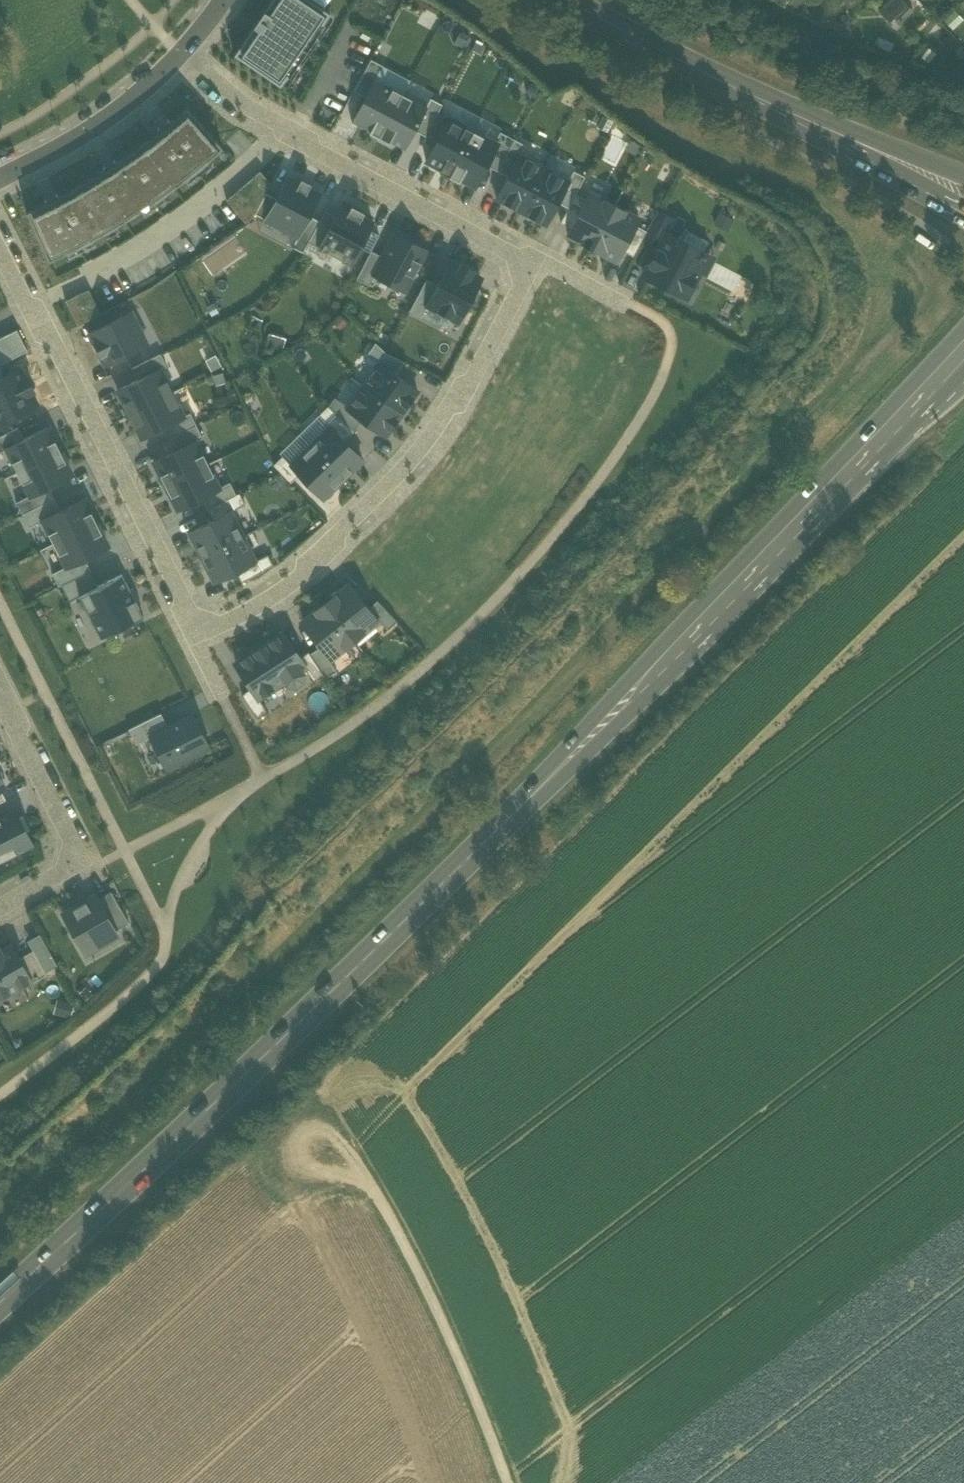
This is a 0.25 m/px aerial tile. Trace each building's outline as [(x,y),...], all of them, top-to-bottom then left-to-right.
[(280,85),(329,12),(312,0),(270,0),(233,53),(280,85)] [(910,4),(905,0),(888,0),(878,9),(891,23),(910,4)] [(354,90),(365,96),(374,78),(375,79),(382,65),(371,59),(354,90)] [(375,79),(402,93),(410,79),(382,65),(375,79)] [(375,79),(374,78),(365,96),(351,121),(370,130),(369,132),(379,137),(402,93),(375,79)] [(433,92),(410,79),(402,93),(426,106),(430,97),(433,92)] [(426,106),(402,93),(379,137),(389,143),(390,141),(405,149),(415,130),(427,106),(426,106)] [(430,97),(426,106),(427,106),(415,130),(425,136),(438,112),(442,104),(430,97)] [(481,116),(456,103),(448,117),(473,130),(481,116)] [(46,202),(26,211),(49,261),(77,247),(104,232),(139,211),(170,190),(199,167),(223,147),(186,107),(170,121),(168,119),(157,128),(159,130),(138,145),(116,161),(114,159),(103,167),(104,169),(75,186),(58,196),(57,193),(45,199),(46,202)] [(423,140),(433,146),(448,117),(438,112),(423,140)] [(502,128),(481,116),(473,130),(494,142),(500,131),(502,128)] [(433,146),(426,160),(441,168),(439,171),(449,176),(473,130),(448,117),(433,146)] [(449,176),(459,182),(461,178),(475,186),(487,165),(498,144),(494,142),(473,130),(449,176)] [(498,144),(487,165),(497,170),(514,138),(500,131),(494,142),(498,144)] [(525,144),(514,138),(497,170),(508,176),(519,155),(525,144)] [(497,197),(521,210),(544,168),(519,155),(508,176),(497,197)] [(568,181),(544,168),(521,210),(545,223),(557,201),(568,181)] [(226,200),(245,222),(252,217),(271,183),(260,170),(226,200)] [(584,176),(574,170),(568,181),(557,201),(568,207),(575,193),(584,176)] [(265,219),(298,236),(309,215),(320,193),(309,187),(311,184),(301,178),(299,182),(288,176),(277,198),(265,219)] [(265,219),(277,198),(266,192),(255,213),(265,219)] [(571,228),(567,234),(592,248),(614,205),(590,192),(586,199),(571,228)] [(561,222),(571,228),(586,199),(575,193),(568,207),(561,222)] [(350,264),(373,221),(362,216),(364,212),(351,205),(349,209),(341,204),(335,215),(319,247),(336,256),(350,264)] [(639,219),(614,205),(592,248),(617,261),(623,250),(636,225),(639,219)] [(308,241),(319,247),(335,215),(325,210),(319,220),(308,241)] [(642,238),(658,246),(665,232),(667,232),(674,218),(657,210),(646,231),(642,238)] [(720,212),(714,223),(728,230),(734,219),(720,212)] [(319,220),(309,215),(298,236),(293,246),(303,252),(308,241),(319,220)] [(298,236),(265,219),(260,229),(293,246),(298,236)] [(636,225),(623,250),(633,256),(642,238),(646,231),(636,225)] [(686,297),(708,255),(702,252),(708,241),(685,228),(679,239),(667,232),(665,232),(658,246),(643,275),(686,297)] [(426,249),(396,233),(383,257),(374,274),(375,274),(404,290),(426,249)] [(329,270),(336,256),(319,247),(311,261),(329,270)] [(369,285),(375,274),(374,274),(383,257),(371,250),(356,278),(369,285)] [(428,304),(459,320),(481,278),(449,262),(437,284),(427,304),(428,304)] [(427,304),(437,284),(427,278),(410,310),(421,316),(428,304),(427,304)] [(88,289),(65,300),(77,325),(101,314),(88,289)] [(131,312),(89,333),(105,364),(147,343),(131,312)] [(27,350),(17,329),(0,337),(0,364),(27,350)] [(380,363),(395,374),(404,361),(387,353),(375,342),(367,354),(379,364),(380,363)] [(132,368),(138,379),(159,368),(160,369),(167,366),(160,353),(132,368)] [(379,364),(364,386),(401,412),(417,389),(395,374),(380,363),(379,364)] [(118,389),(130,413),(171,393),(160,369),(159,368),(138,379),(118,389)] [(0,378),(0,422),(37,404),(30,391),(34,390),(33,388),(31,389),(26,379),(28,378),(27,377),(24,379),(19,369),(5,376),(0,378)] [(350,376),(334,397),(349,407),(364,386),(350,376)] [(362,419),(385,435),(401,412),(364,386),(349,407),(347,409),(362,419)] [(183,416),(171,393),(130,413),(142,438),(162,427),(184,417),(183,416)] [(354,431),(362,419),(347,409),(349,407),(334,397),(328,406),(354,431)] [(319,414),(330,426),(331,426),(344,440),(354,431),(328,406),(319,414)] [(162,427),(168,439),(196,425),(190,412),(183,416),(184,417),(162,427)] [(203,438),(196,425),(168,439),(174,451),(195,440),(196,441),(203,438)] [(7,448),(18,471),(60,450),(48,426),(24,438),(6,447),(7,448)] [(331,426),(330,426),(310,445),(342,478),(363,459),(344,440),(331,426)] [(7,448),(6,447),(24,438),(18,427),(0,436),(0,452),(7,448)] [(166,485),(207,464),(196,441),(195,440),(174,451),(154,461),(166,485)] [(342,478),(310,445),(290,465),(299,474),(323,498),(342,478)] [(72,475),(60,450),(18,471),(30,495),(31,495),(48,487),(72,475)] [(299,474),(290,465),(282,456),(273,464),(291,482),(299,474)] [(207,464),(166,485),(178,509),(202,497),(219,488),(219,487),(207,464)] [(236,494),(230,482),(219,487),(219,488),(202,497),(207,509),(236,494)] [(16,502),(22,514),(55,498),(48,487),(31,495),(30,495),(16,502)] [(207,509),(213,519),(230,511),(245,504),(240,493),(236,494),(207,509)] [(22,514),(29,527),(43,520),(43,519),(60,510),(55,498),(22,514)] [(43,520),(54,543),(96,522),(84,498),(60,510),(43,519),(43,520)] [(189,531),(202,556),(243,536),(230,511),(213,519),(189,531)] [(108,546),(96,522),(54,543),(66,566),(67,567),(85,558),(108,546)] [(243,536),(202,556),(214,581),(236,571),(255,561),(255,560),(243,536)] [(255,561),(236,571),(241,582),(263,571),(263,570),(273,565),(268,554),(255,560),(255,561)] [(66,566),(52,573),(58,586),(61,584),(90,570),(90,569),(85,558),(67,567),(66,566)] [(69,601),(79,596),(79,595),(98,586),(90,570),(61,584),(69,601)] [(98,586),(79,595),(79,596),(101,638),(144,616),(122,574),(98,586)] [(347,585),(325,603),(354,639),(377,620),(368,609),(362,602),(361,603),(347,585)] [(377,600),(368,609),(388,630),(397,621),(377,600)] [(319,640),(317,642),(321,646),(330,658),(354,639),(325,603),(303,620),(319,640)] [(252,688),(257,696),(285,679),(288,682),(292,683),(294,683),(300,680),(301,677),(302,672),(300,669),(304,666),(298,658),(282,632),(236,663),(252,688)] [(321,646),(310,653),(326,677),(337,670),(321,646)] [(308,651),(298,658),(304,666),(314,681),(324,674),(310,653),(308,651)] [(242,694),(257,718),(267,711),(257,696),(252,688),(242,694)] [(140,724),(147,738),(150,737),(168,727),(161,713),(140,724)] [(168,727),(150,737),(166,767),(208,745),(193,714),(168,727)] [(128,729),(136,744),(147,738),(140,724),(128,729)] [(0,818),(0,861),(33,844),(27,831),(30,829),(23,815),(20,817),(16,810),(0,818)] [(111,891),(97,899),(115,930),(129,922),(111,891)] [(98,946),(118,935),(115,930),(97,899),(95,895),(63,913),(83,948),(96,941),(98,946)] [(33,950),(45,971),(57,964),(39,933),(27,940),(33,950)] [(31,979),(19,957),(11,944),(0,950),(0,991),(7,986),(10,991),(30,980),(31,979)] [(33,950),(19,957),(31,979),(30,980),(31,982),(46,974),(45,971),(33,950)] [(0,991),(0,997),(10,991),(7,986),(0,991)]
